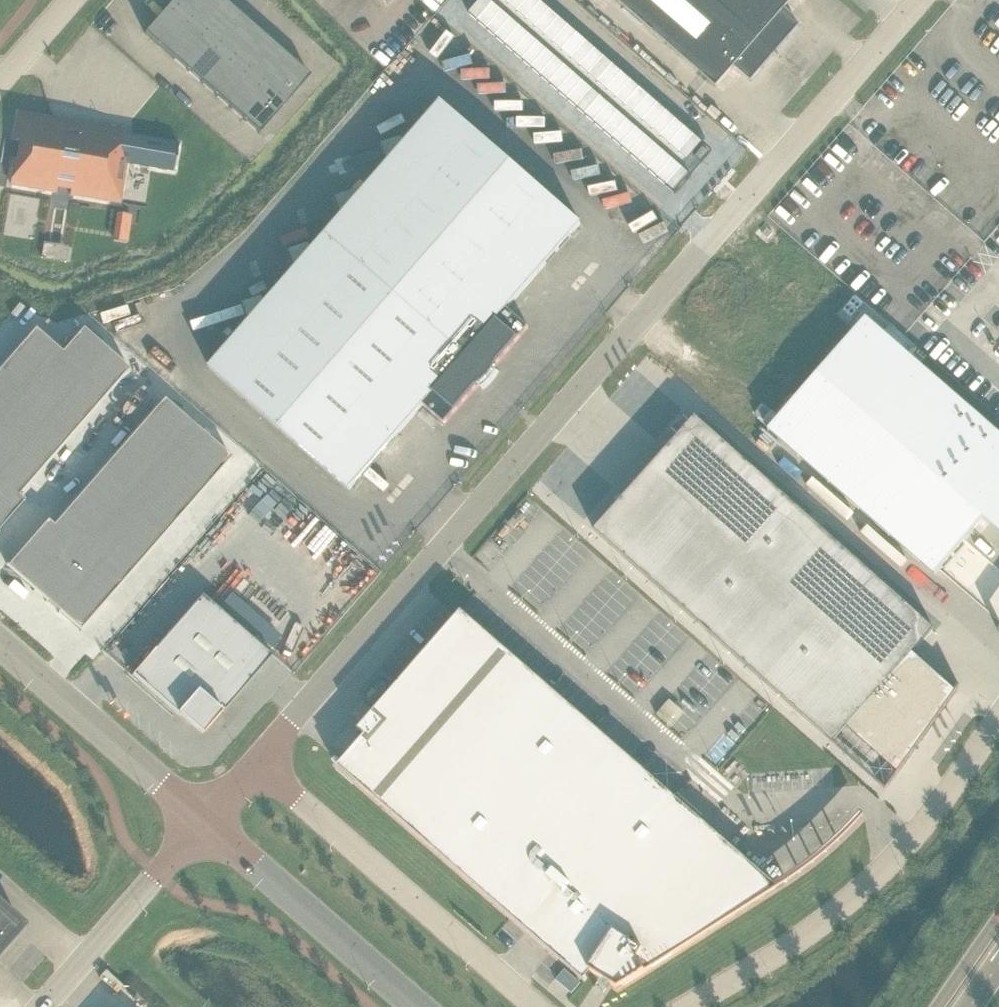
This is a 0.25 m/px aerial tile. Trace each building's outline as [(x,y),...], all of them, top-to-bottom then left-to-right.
[(144,33),(259,134),(310,76),(223,0),(173,0),(144,33)] [(540,0),(476,0),(467,11),(676,193),(710,153),(701,145),(703,143),(540,0)] [(716,89),(734,68),(750,82),(799,27),(782,12),(793,0),(614,0),(716,89)] [(444,424),(529,327),(507,309),(581,224),(441,103),(209,368),(349,490),(423,405),(444,424)] [(11,159),(9,168),(13,168),(10,185),(55,192),(56,186),(71,188),(70,194),(120,203),(126,163),(173,171),(178,144),(122,134),(123,129),(27,114),(18,113),(17,121),(14,140),(23,141),(20,160),(11,159)] [(10,229),(0,227),(0,254),(5,255),(10,229)] [(768,430),(935,575),(983,520),(998,534),(998,435),(865,318),(768,430)] [(0,369),(0,528),(24,500),(19,495),(129,368),(83,328),(62,353),(35,329),(0,369)] [(47,520),(7,566),(80,630),(231,457),(164,399),(53,525),(47,520)] [(934,629),(695,417),(594,530),(833,743),(846,728),(898,774),(960,686),(958,685),(954,691),(914,655),(934,629)] [(224,710),(271,656),(201,595),(154,649),(132,675),(175,713),(178,709),(201,729),(220,707),(224,710)] [(687,810),(460,613),(330,762),(603,999),(778,889),(687,810)] [(22,926),(0,907),(0,951),(22,926)]
